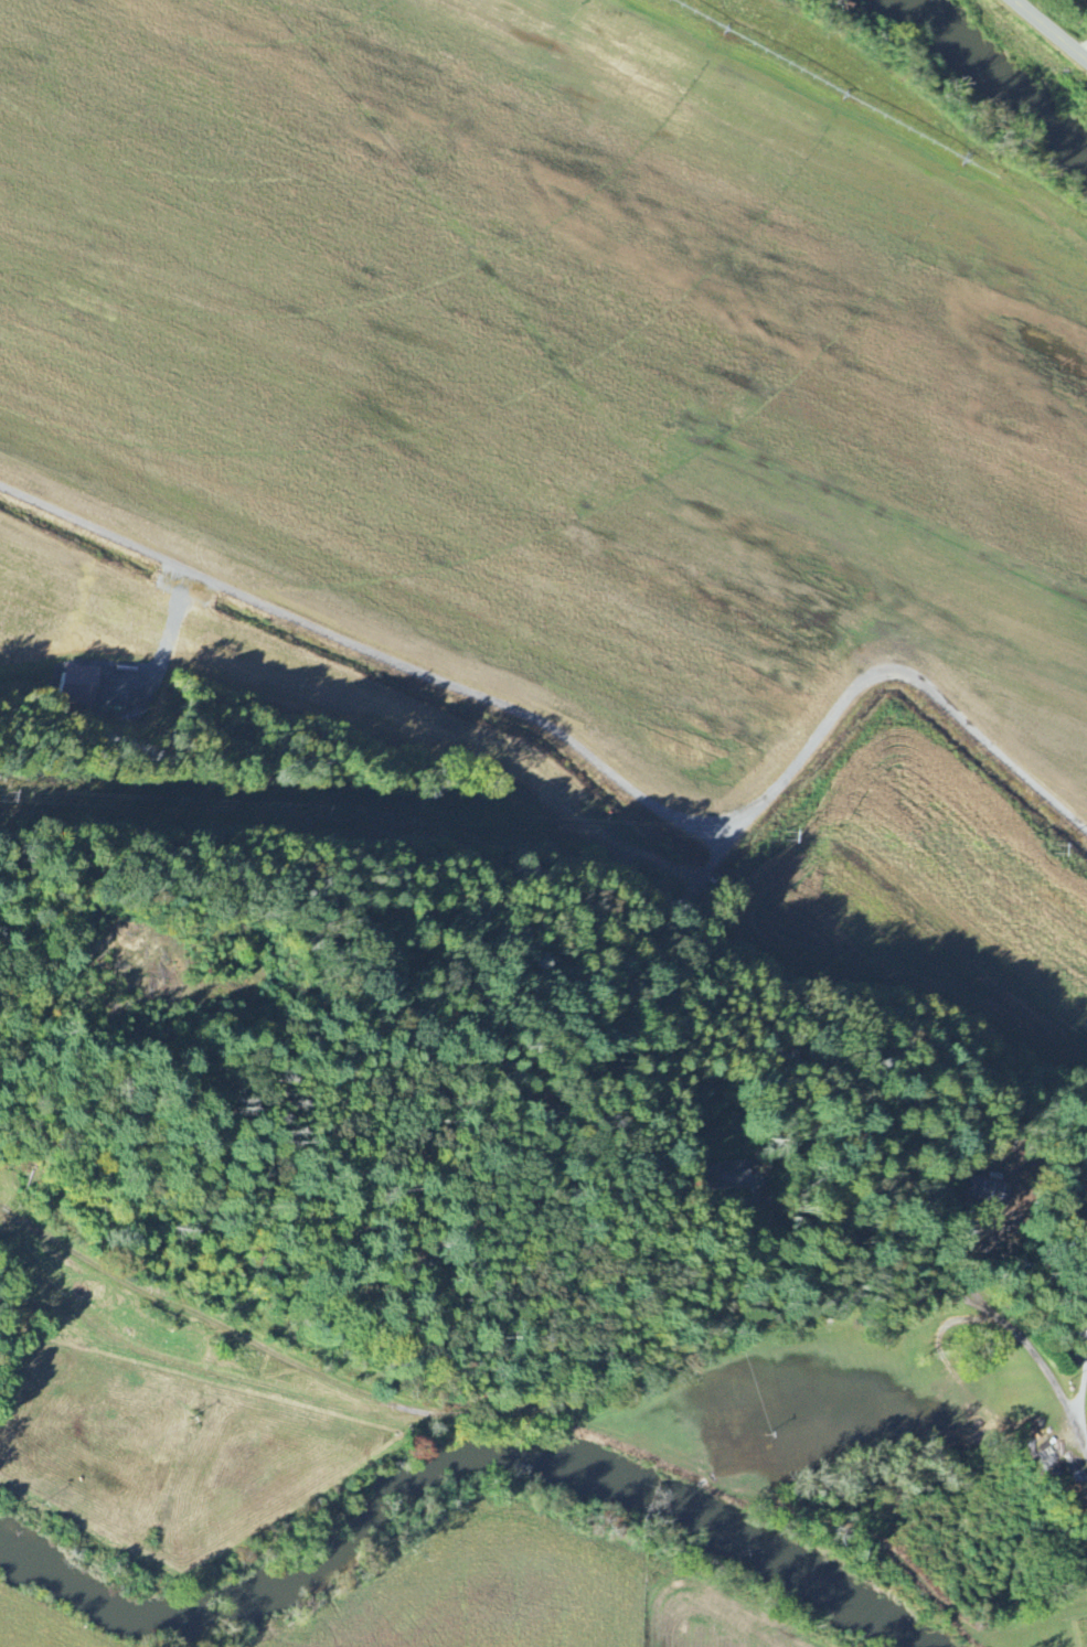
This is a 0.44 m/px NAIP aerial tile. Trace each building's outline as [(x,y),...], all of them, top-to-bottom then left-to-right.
[(714,1164),(716,1190),(750,1187),(750,1195),(760,1194),(757,1160),(714,1164)]
